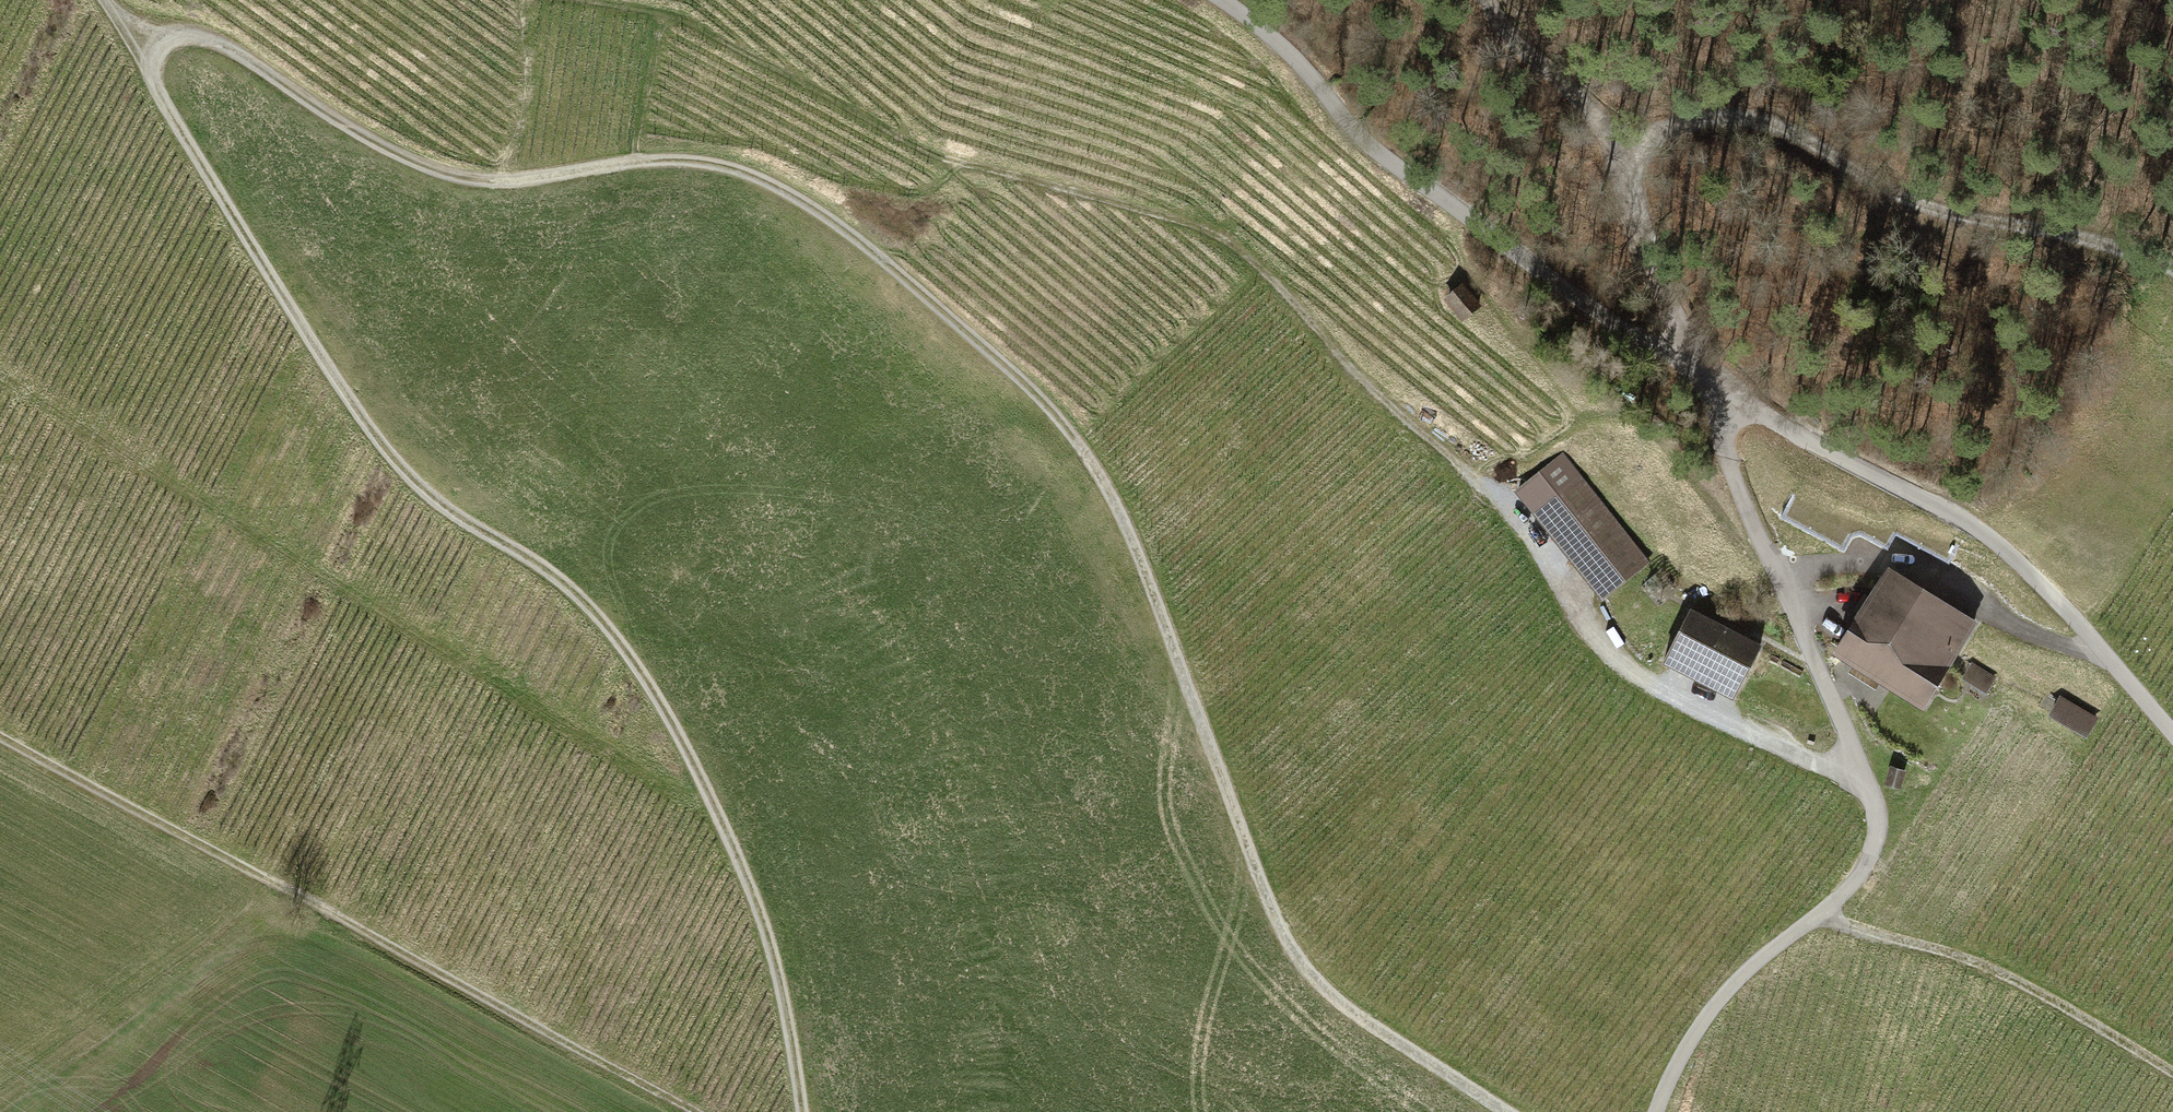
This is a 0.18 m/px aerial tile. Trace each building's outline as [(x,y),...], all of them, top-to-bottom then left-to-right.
[(1644,565),(1580,482),(1537,515),(1603,598),(1644,565)] [(1932,606),(1930,610),(1888,585),(1844,658),(1924,706),(1971,630),(1932,606)] [(1695,612),(1667,664),(1733,696),(1760,646),(1695,612)] [(1997,679),(1974,664),(1964,680),(1987,694),(1997,679)] [(2060,695),(2048,715),(2085,738),(2098,718),(2060,695)] [(1899,786),(1903,772),(1893,768),(1888,783),(1899,786)]
